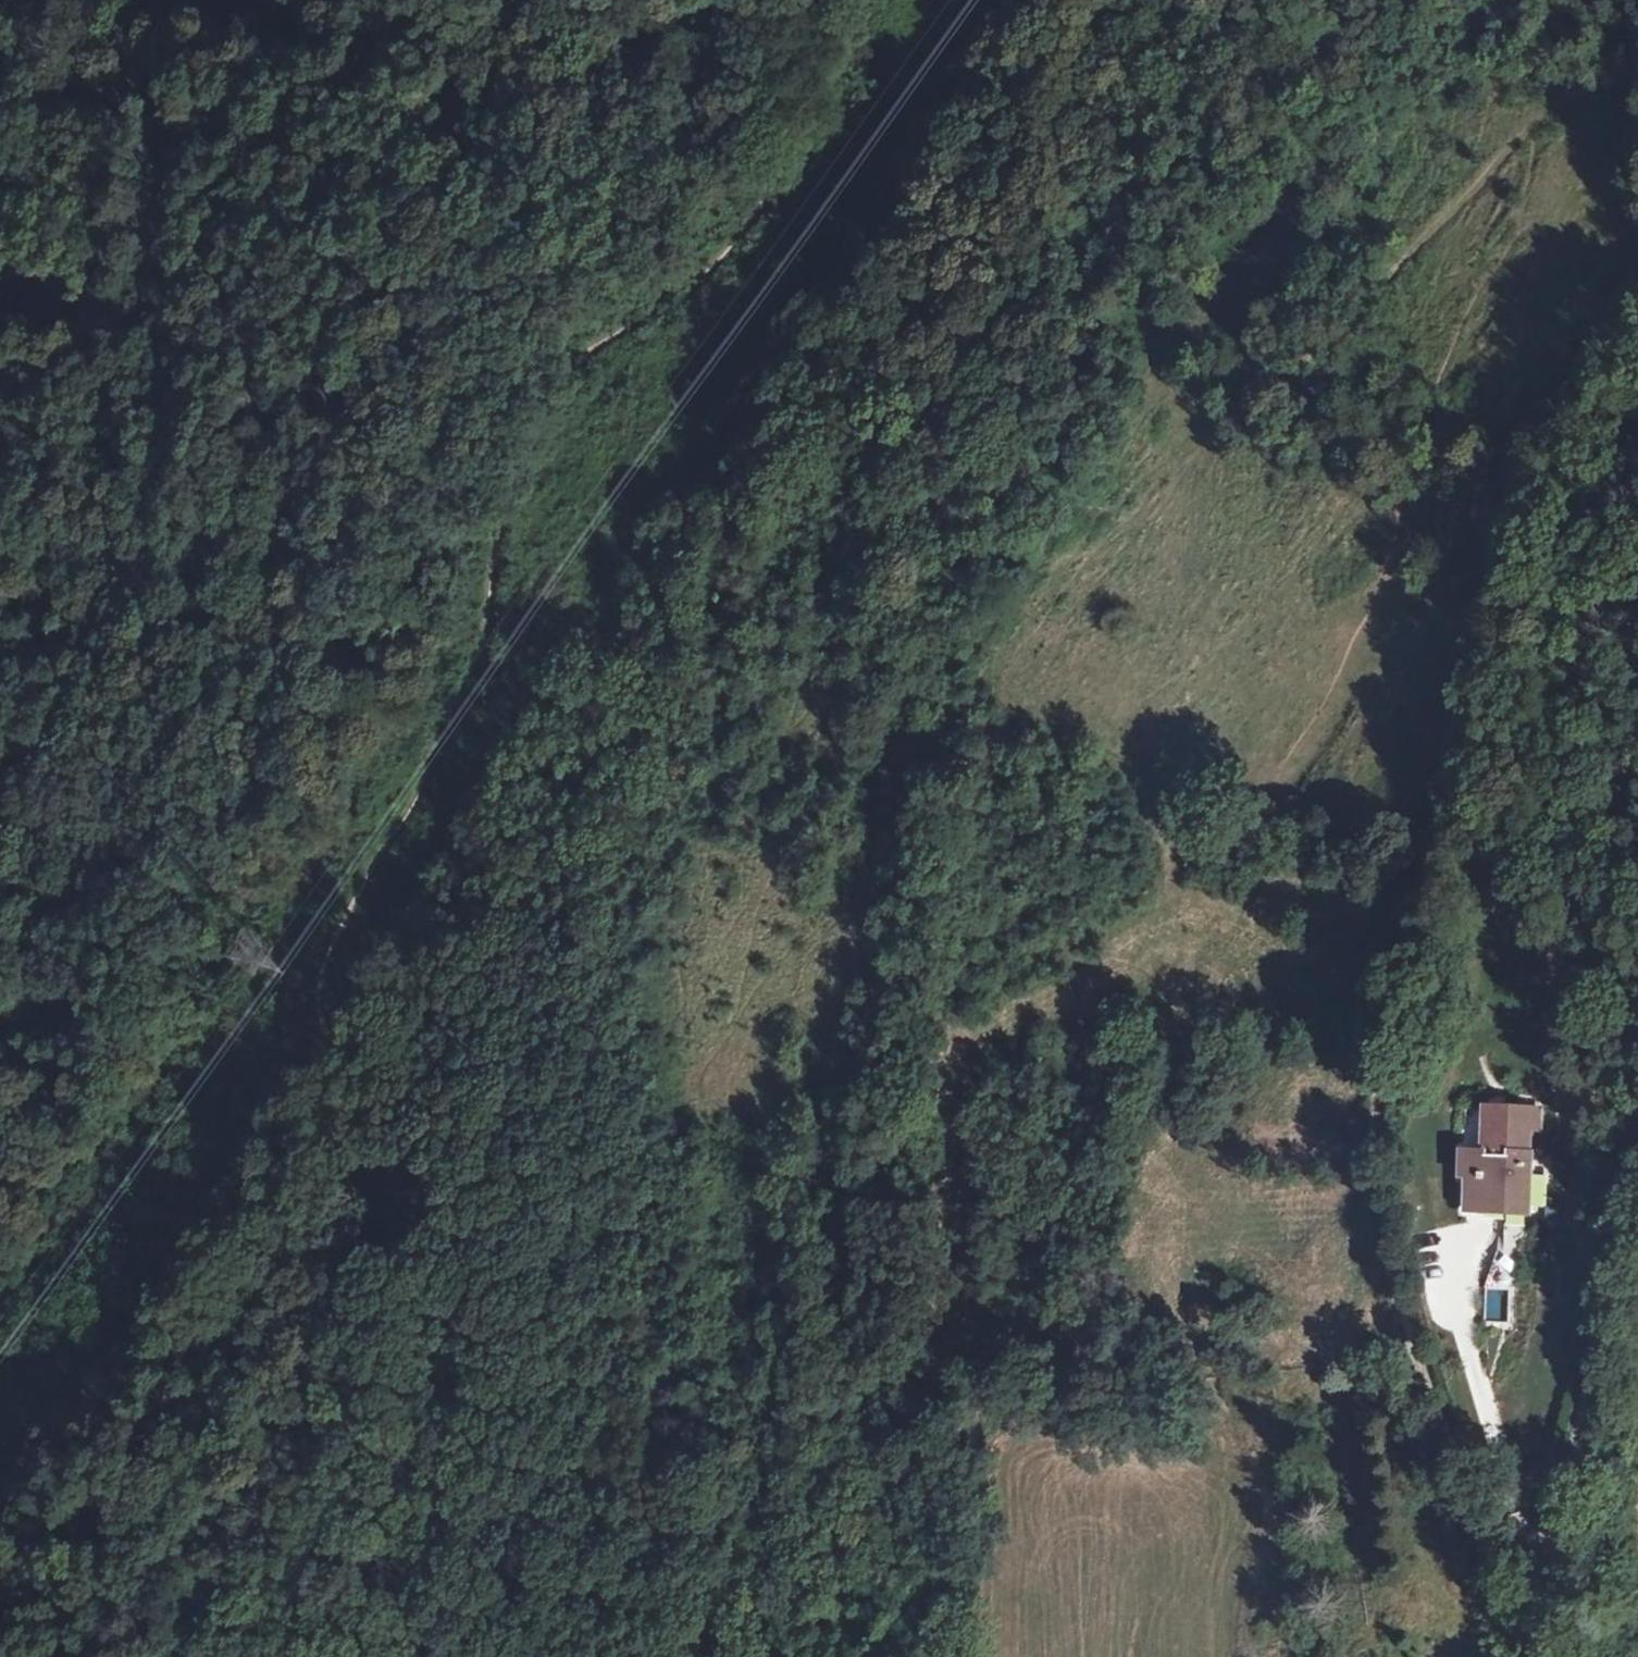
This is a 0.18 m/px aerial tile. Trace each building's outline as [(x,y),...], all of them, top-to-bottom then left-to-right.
[(1479,1161),(1456,1160),(1455,1186),(1464,1186),(1462,1225),(1505,1227),(1505,1220),(1526,1221),(1530,1135),(1537,1135),(1538,1114),(1481,1112),(1479,1161)]
